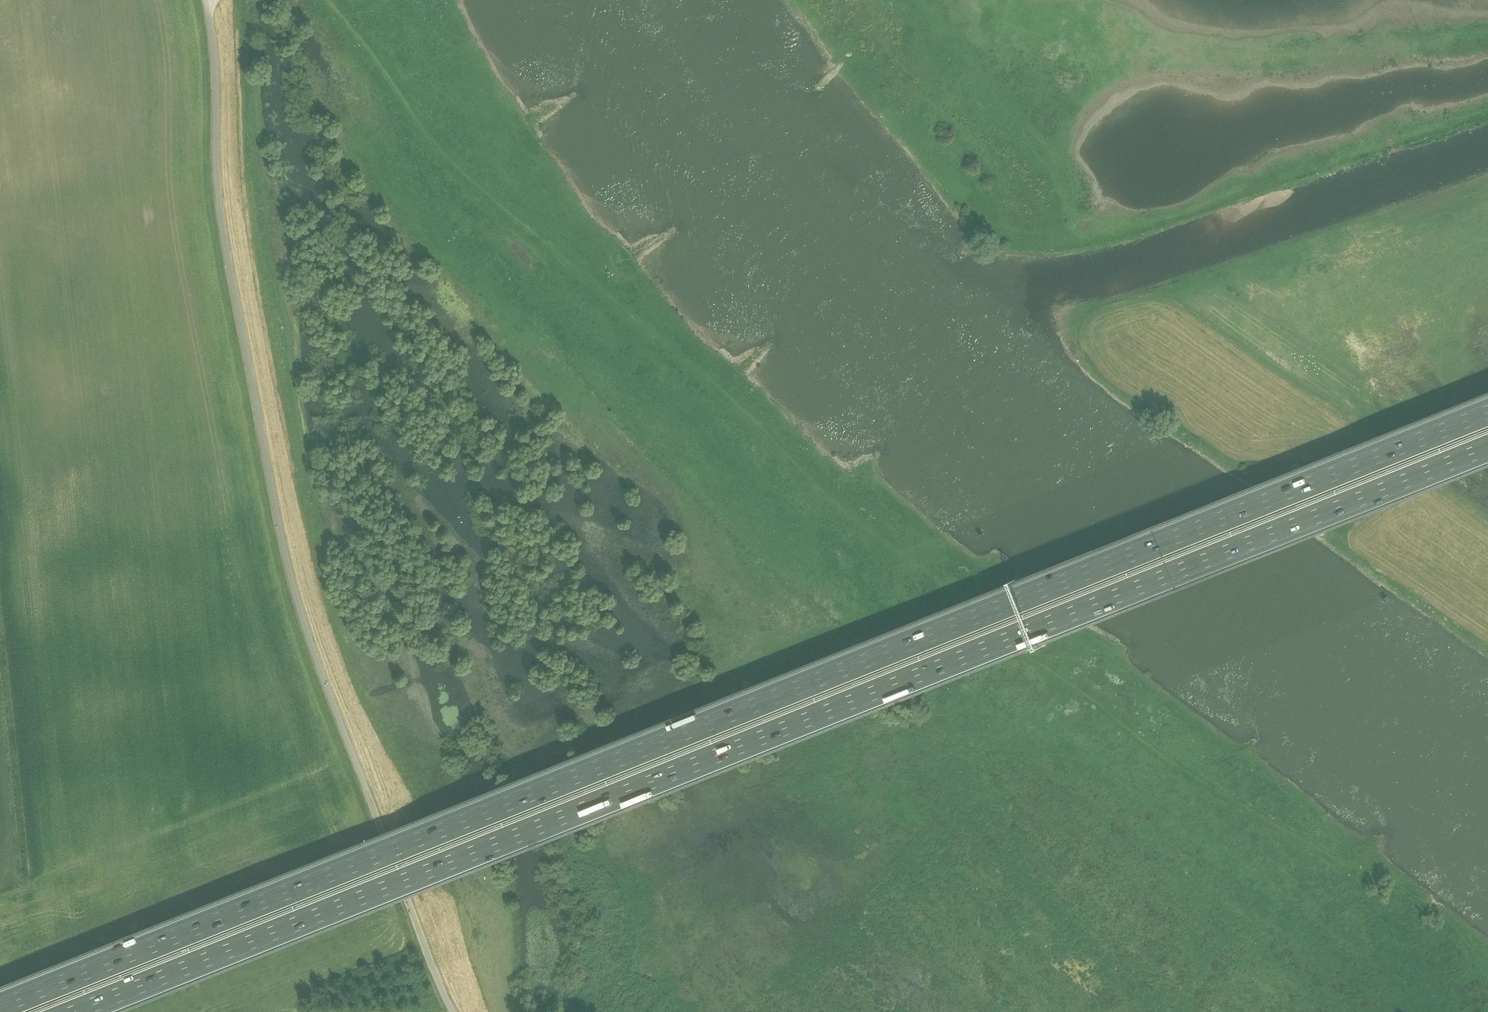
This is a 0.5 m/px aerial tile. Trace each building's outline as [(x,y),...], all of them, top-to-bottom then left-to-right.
[(999,627),(979,632),(981,640),(1001,635),(999,627)] [(976,632),(961,638),(966,650),(981,644),(976,632)] [(473,847),(484,843),(481,836),(470,840),(473,847)] [(461,852),(471,848),(468,841),(458,845),(461,852)] [(100,978),(87,983),(89,988),(102,984),(100,978)]
